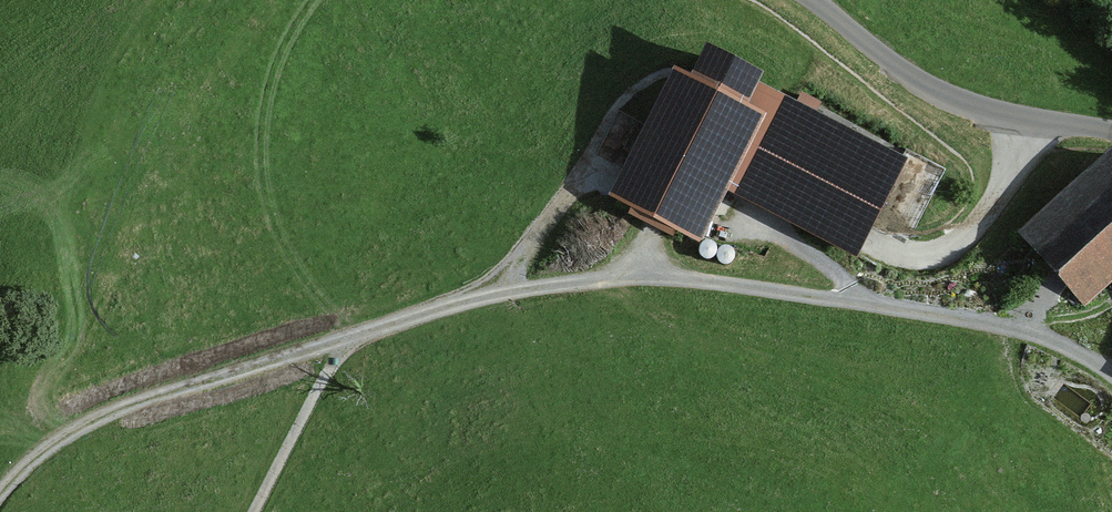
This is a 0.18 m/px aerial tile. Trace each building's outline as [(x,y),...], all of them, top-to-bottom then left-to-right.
[(776,76),(719,46),(701,80),(686,73),(618,201),(707,248),(734,197),(863,264),(915,165),(769,89),(776,76)] [(1111,284),(1111,156),(1022,230),(1084,307),(1111,284)]
